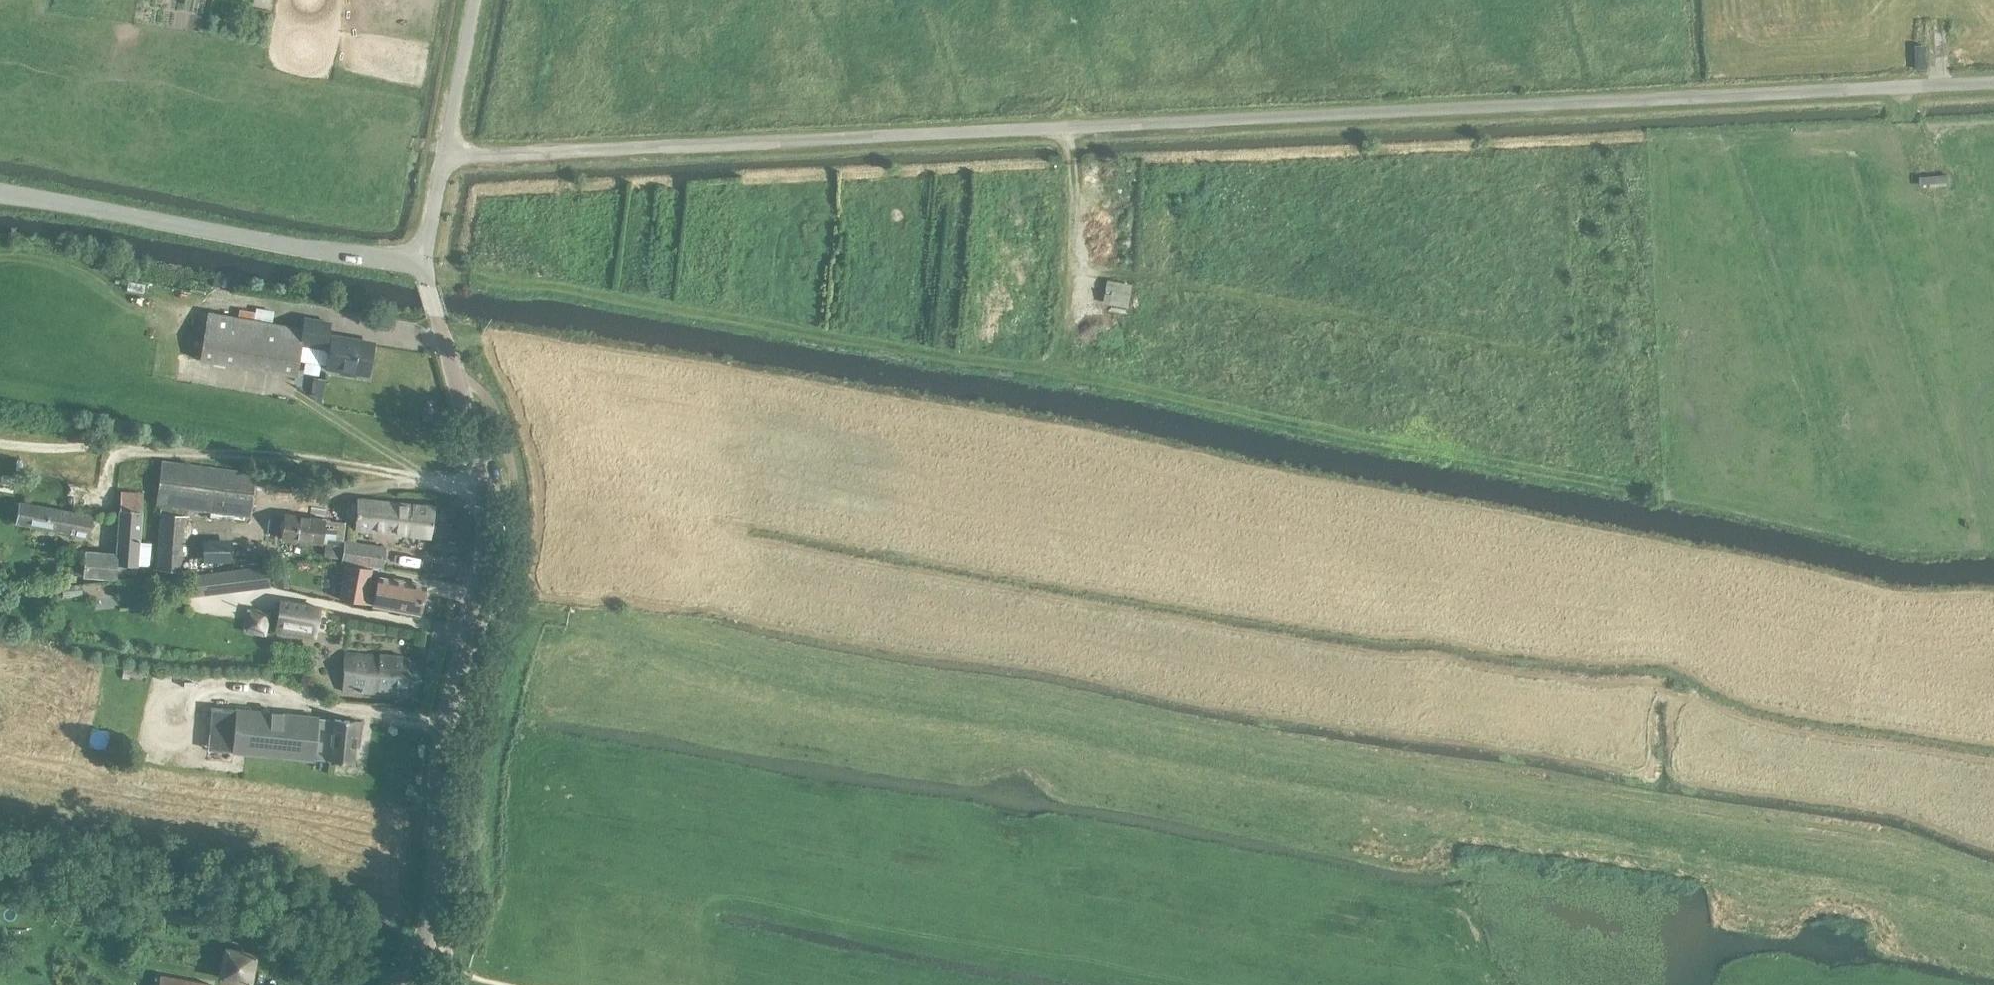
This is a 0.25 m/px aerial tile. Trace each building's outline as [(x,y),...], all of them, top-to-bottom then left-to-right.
[(1920,187),(1931,186),(1950,184),(1948,174),(1935,175),(1919,176),(1920,187)] [(1107,279),(1103,303),(1129,307),(1133,284),(1107,279)] [(208,312),(200,360),(295,376),(303,329),(208,312)] [(305,317),(300,345),(326,350),(323,373),(367,380),(373,344),(328,336),(331,321),(305,317)] [(188,507),(250,515),(255,474),(161,461),(156,503),(160,504),(159,513),(158,513),(155,569),(180,571),(184,516),(188,516),(188,507)] [(116,579),(116,565),(135,567),(141,495),(121,493),(116,553),(84,550),(82,578),(116,579)] [(346,529),(342,562),(381,567),(384,547),(359,543),(360,530),(430,537),(434,507),(358,499),(355,530),(346,529)] [(92,516),(19,502),(16,522),(88,536),(92,516)] [(324,556),(340,559),(344,528),(345,524),(345,522),(284,514),(281,538),(326,543),(324,556)] [(231,539),(203,539),(203,562),(231,563),(231,539)] [(419,614),(425,586),(377,577),(377,581),(369,579),(371,569),(345,564),(339,599),(364,603),(367,591),(375,592),(372,605),(419,614)] [(267,565),(201,574),(203,595),(270,586),(267,565)] [(280,601),(276,625),(315,631),(319,608),(280,601)] [(423,659),(345,654),(342,691),(417,697),(423,659)] [(329,761),(351,763),(353,747),(357,747),(360,722),(317,718),(317,717),(211,707),(206,760),(232,763),(233,752),(313,760),(313,757),(330,759),(329,761)] [(216,980),(241,984),(251,984),(258,953),(223,945),(216,980)] [(159,984),(207,984),(161,976),(159,984)]
